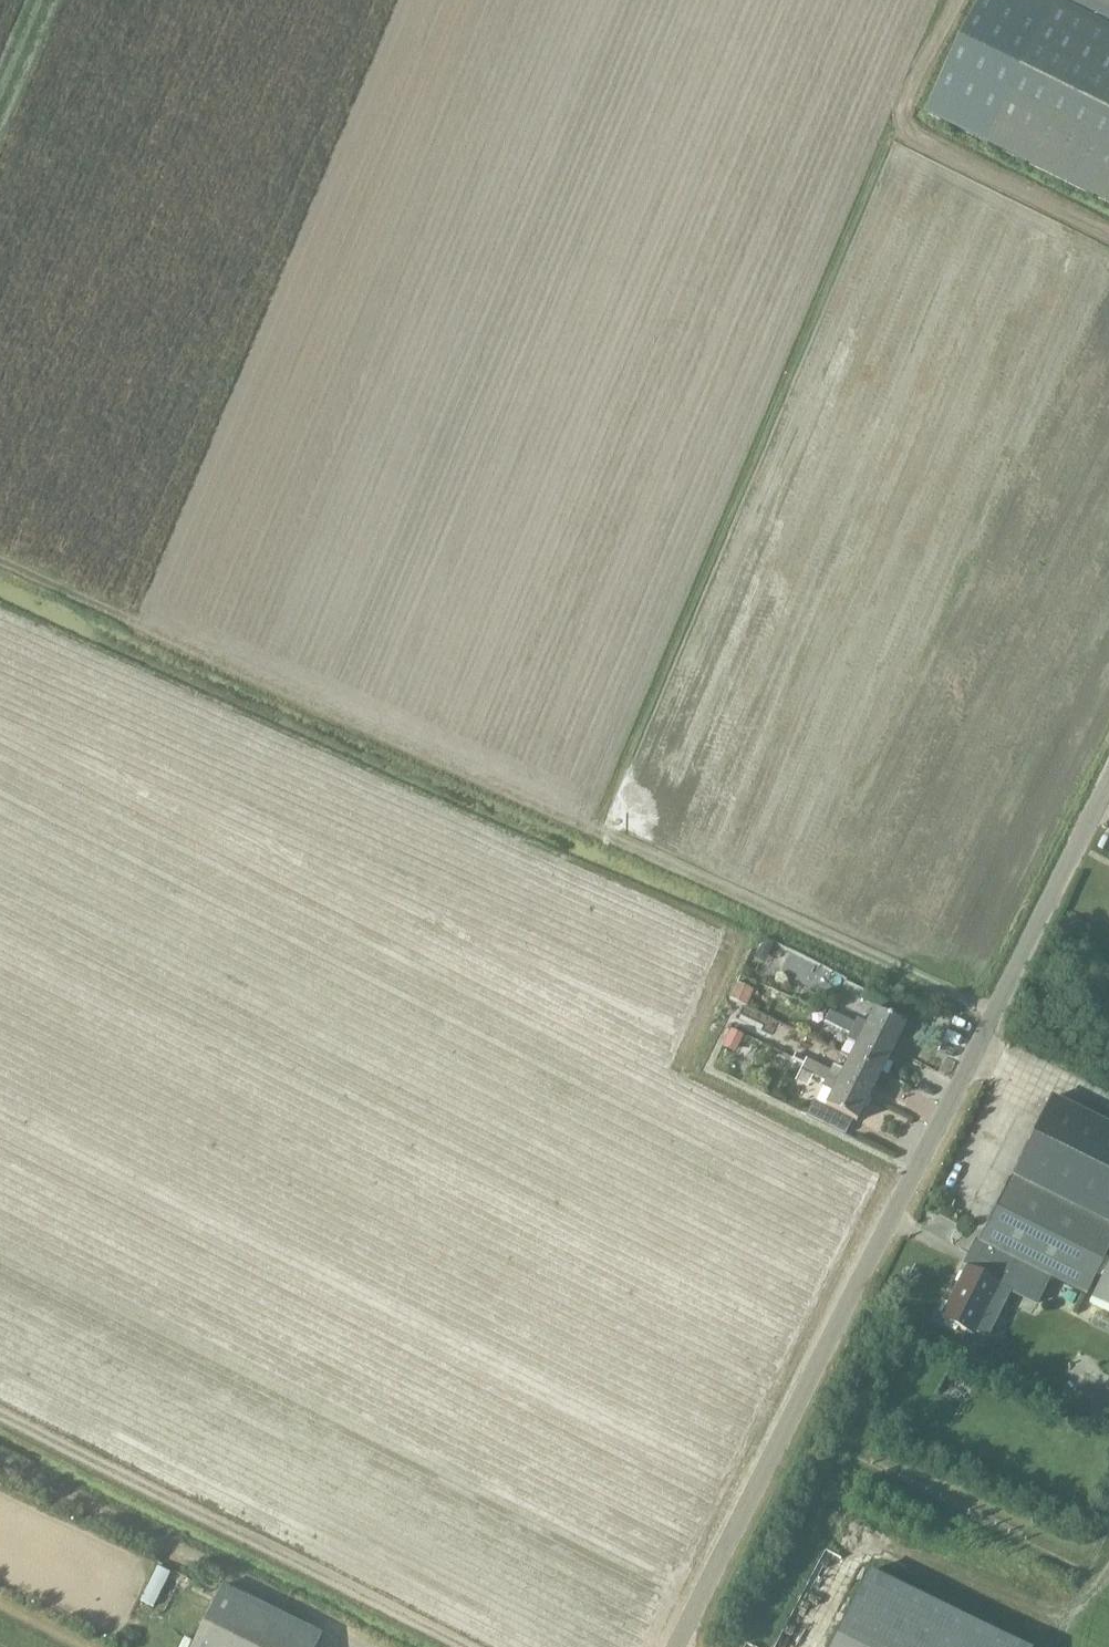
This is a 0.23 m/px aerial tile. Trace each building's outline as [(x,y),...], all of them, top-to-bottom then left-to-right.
[(926,114),(986,143),(1108,203),(1108,0),(982,0),(926,114)] [(856,1019),(854,1024),(851,1030),(892,1051),(905,1027),(872,1009),(865,1023),(856,1019)] [(823,1023),(836,1029),(842,1017),(829,1010),(823,1023)] [(854,1024),(842,1017),(836,1029),(848,1035),(846,1040),(854,1045),(847,1058),(880,1075),(892,1051),(851,1030),(854,1024)] [(831,1067),(829,1071),(826,1077),(868,1098),(880,1075),(847,1058),(841,1071),(831,1067)] [(808,1083),(811,1076),(817,1065),(806,1059),(796,1078),(808,1083)] [(829,1071),(817,1065),(811,1076),(824,1082),(821,1087),(831,1091),(823,1107),(856,1122),(868,1098),(826,1077),(829,1071)] [(1051,1097),(1010,1179),(1009,1178),(971,1255),(978,1259),(972,1271),(965,1267),(939,1319),(972,1334),(997,1285),(1034,1303),(1048,1277),(1085,1297),(1108,1248),(1108,1127),(1051,1097)] [(1088,1302),(1108,1312),(1108,1260),(1088,1302)] [(867,1572),(830,1646),(1021,1646),(867,1572)] [(321,1635),(221,1586),(191,1646),(315,1646),(321,1635)]
